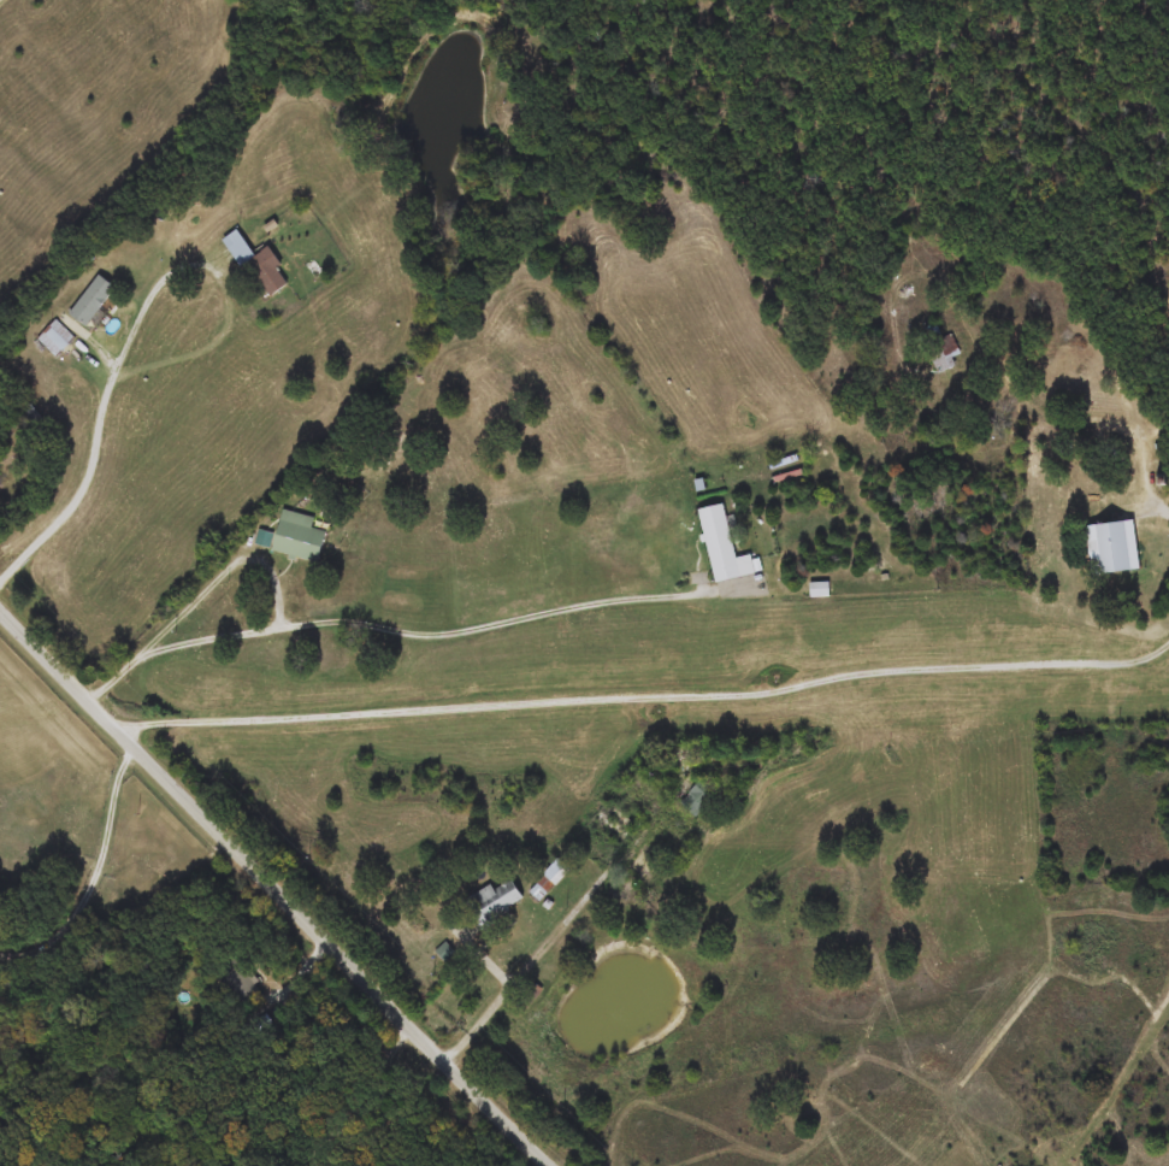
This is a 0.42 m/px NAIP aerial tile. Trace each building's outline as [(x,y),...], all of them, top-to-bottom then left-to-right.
[(226,238),(237,231),(254,258),(267,249),(290,284),(266,300),(226,238)] [(69,313),(100,276),(117,289),(87,328),(69,313)] [(76,337),(58,358),(39,340),(55,320),(76,337)] [(944,338),(951,335),(962,354),(952,359),(956,366),(941,375),(919,332),(935,324),(944,338)] [(715,583),(699,510),(725,505),(736,560),(760,555),(763,572),(715,583)] [(315,518),(313,529),(326,532),(319,563),(272,552),(282,511),(315,518)] [(1139,570),(1092,576),(1086,526),(1134,520),(1139,570)] [(725,788),(695,818),(680,803),(710,773),(725,788)] [(569,871),(548,895),(536,885),(557,861),(569,871)] [(495,891),(509,881),(524,901),(485,929),(466,902),(490,885),(495,891)] [(240,1009),(219,964),(241,954),(260,1000),(240,1009)]
